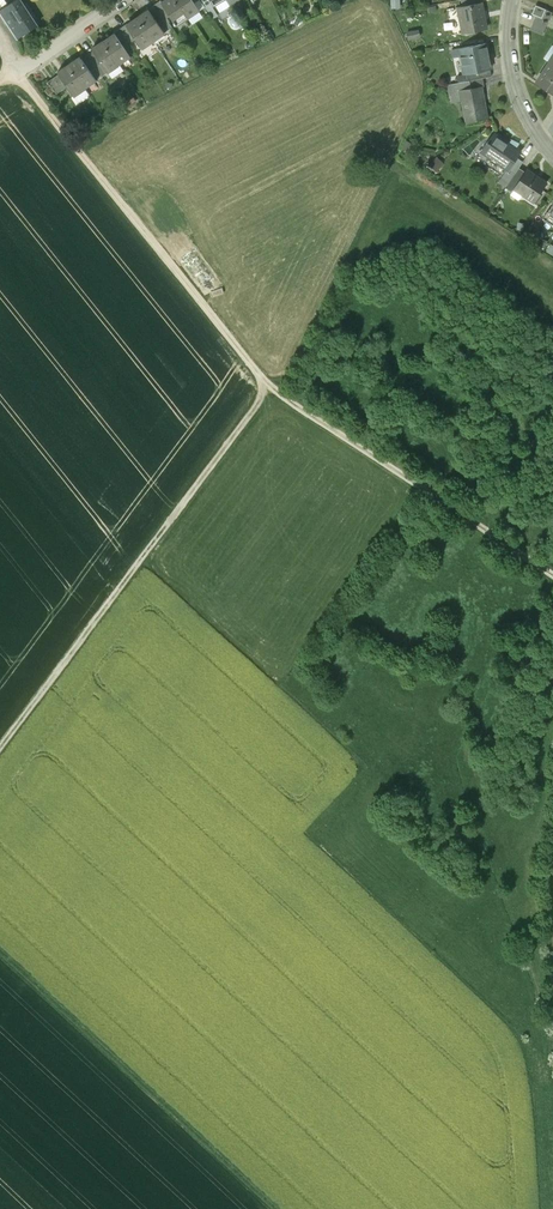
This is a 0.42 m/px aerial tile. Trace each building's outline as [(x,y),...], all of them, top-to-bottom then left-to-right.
[(0,10),(0,13),(17,39),(36,26),(23,6),(24,5),(21,0),(15,0),(14,0),(0,10)] [(161,2),(162,1),(161,0),(154,5),(164,20),(170,15),(161,2)] [(161,2),(170,15),(177,26),(188,18),(176,0),(164,0),(162,1),(161,2)] [(188,18),(200,11),(194,3),(192,0),(176,0),(188,18)] [(486,28),(481,3),(462,7),(458,7),(463,33),(486,28)] [(164,20),(154,5),(147,10),(148,9),(158,24),(164,20)] [(545,9),(535,5),(531,14),(536,16),(541,18),(545,9)] [(448,7),(451,18),(457,17),(455,6),(448,7)] [(158,24),(148,9),(147,10),(137,17),(154,41),(165,33),(158,24)] [(552,12),(547,10),(545,9),(541,18),(536,16),(530,29),(542,34),(552,12)] [(127,24),(126,25),(136,39),(142,48),(154,41),(137,17),(127,24)] [(136,39),(126,25),(127,24),(127,23),(120,28),(130,43),(136,39)] [(130,43),(120,28),(114,32),(115,33),(124,47),(130,43)] [(124,47),(115,33),(103,41),(119,64),(131,57),(124,47)] [(103,41),(92,48),(93,50),(102,63),(108,72),(119,64),(103,41)] [(491,69),(486,43),(460,48),(465,74),(466,74),(490,69),(491,69)] [(552,45),(544,58),(549,62),(552,57),(552,58),(552,46),(552,45)] [(102,63),(93,50),(88,54),(96,67),(102,63)] [(90,71),(96,67),(88,54),(82,58),(90,71)] [(69,64),(85,88),(97,80),(90,71),(82,58),(80,57),(69,64)] [(552,57),(549,62),(536,82),(546,88),(545,89),(552,94),(552,58),(552,57)] [(69,64),(58,72),(60,74),(68,86),(74,96),(85,88),(69,64)] [(492,76),(490,69),(466,74),(468,81),(470,81),(483,78),(492,76)] [(57,93),(68,86),(60,74),(48,82),(57,93)] [(465,74),(457,76),(458,83),(468,81),(466,74),(465,74)] [(485,87),(483,78),(470,81),(471,88),(481,86),(482,87),(485,87)] [(447,85),(450,101),(461,99),(460,90),(471,88),(470,81),(468,81),(458,83),(447,85)] [(471,88),(460,90),(461,99),(462,101),(463,101),(467,122),(488,118),(482,87),(481,86),(471,88)] [(487,142),(481,152),(490,158),(491,158),(509,170),(517,158),(521,152),(494,134),(488,142),(487,142)] [(523,162),(517,158),(509,170),(515,174),(519,168),(523,162)] [(525,172),(519,168),(515,174),(506,188),(512,192),(516,186),(525,172)] [(525,172),(516,186),(525,192),(523,194),(534,202),(545,185),(534,178),(535,176),(526,170),(525,172)] [(547,211),(542,218),(552,225),(552,209),(551,213),(547,211)]
